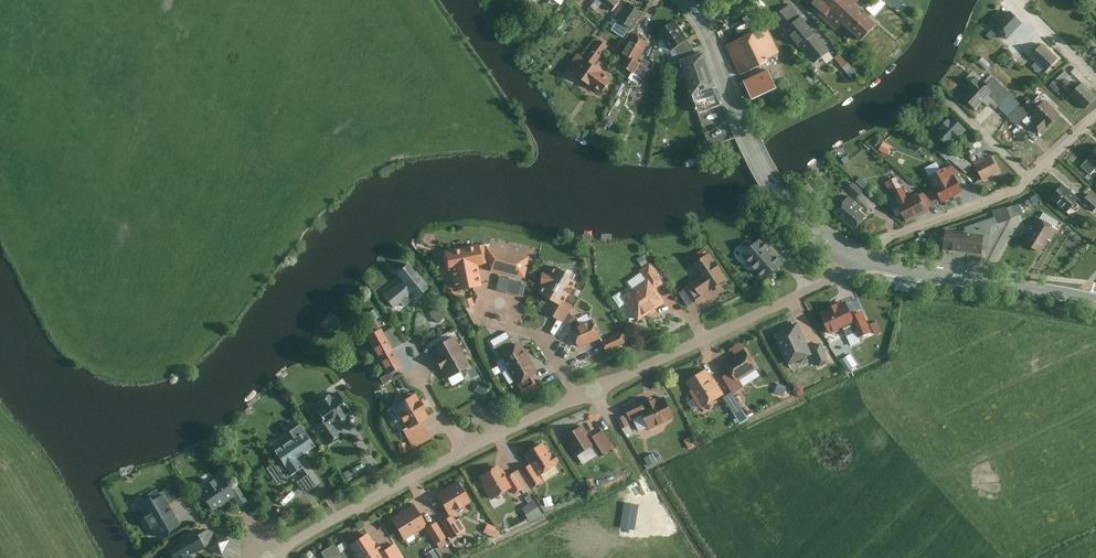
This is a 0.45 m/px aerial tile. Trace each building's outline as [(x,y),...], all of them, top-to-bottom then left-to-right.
[(564,9),(570,0),(552,0),(564,9)] [(613,11),(624,0),(602,0),(613,11)] [(838,30),(844,24),(862,40),(878,21),(857,3),(860,0),(803,0),(838,30)] [(886,0),(873,0),(867,7),(877,16),(889,2),(886,0)] [(644,10),(631,1),(619,20),(632,29),(644,10)] [(791,3),(775,15),(813,62),(829,49),(791,3)] [(1008,38),(1023,23),(1011,11),(989,33),(994,38),(1001,31),(1008,38)] [(690,40),(678,22),(663,31),(673,48),(678,62),(689,61),(702,57),(690,40)] [(770,29),(732,46),(743,72),(781,56),(770,29)] [(629,81),(641,87),(654,62),(642,56),(650,41),(635,33),(620,63),(634,71),(629,81)] [(610,44),(602,39),(579,75),(604,91),(614,75),(597,64),(610,44)] [(1048,69),(1059,58),(1042,43),(1032,54),(1048,69)] [(856,72),(842,54),(835,59),(848,77),(856,72)] [(1010,67),(1019,60),(1015,54),(1005,62),(1010,67)] [(696,83),(717,77),(710,55),(702,57),(689,61),(696,83)] [(1095,96),(1095,95),(1070,68),(1058,80),(1085,107),(1095,96)] [(768,71),(745,82),(754,99),(776,87),(768,71)] [(1010,93),(987,71),(963,97),(976,109),(987,97),(997,107),(1010,93)] [(725,104),(717,77),(696,83),(704,110),(725,104)] [(1042,132),(1059,112),(1033,89),(1008,117),(1018,126),(1034,109),(1040,115),(1032,123),(1042,132)] [(950,139),(953,142),(967,128),(954,114),(936,131),(939,135),(932,141),(940,149),(950,139)] [(892,155),(897,146),(887,140),(882,149),(892,155)] [(1083,165),(1094,173),(1095,171),(1095,148),(1083,165)] [(967,172),(973,165),(956,150),(950,157),(967,172)] [(953,168),(939,155),(934,162),(947,174),(953,168)] [(999,169),(991,155),(975,163),(982,178),(999,169)] [(860,198),(873,185),(864,176),(851,188),(860,198)] [(903,188),(898,176),(887,181),(893,193),(903,188)] [(957,176),(935,187),(942,201),(964,190),(957,176)] [(1081,199),(1062,183),(1051,198),(1069,213),(1081,199)] [(905,218),(928,207),(921,192),(898,204),(905,218)] [(1090,192),(1083,201),(1095,210),(1095,208),(1095,197),(1090,192)] [(867,209),(850,194),(836,211),(857,228),(871,212),(867,209)] [(995,213),(996,218),(1000,224),(1017,218),(1025,212),(1020,203),(1014,206),(995,213)] [(1060,219),(1044,210),(1039,219),(1035,217),(1029,226),(1034,229),(1026,243),(1041,251),(1060,219)] [(967,233),(947,231),(944,250),(947,251),(947,252),(950,253),(950,251),(956,252),(955,254),(960,254),(960,253),(981,256),(983,244),(991,246),(994,227),(1000,224),(996,218),(968,228),(967,233)] [(768,222),(760,229),(766,236),(746,253),(767,278),(786,262),(771,244),(780,236),(768,222)] [(526,274),(530,256),(487,245),(450,251),(452,265),(457,265),(460,287),(483,283),(480,263),(489,261),(493,269),(526,274)] [(709,250),(691,262),(700,276),(687,285),(696,297),(726,277),(709,250)] [(646,265),(653,261),(647,253),(640,257),(646,265)] [(431,287),(409,263),(399,272),(421,296),(431,287)] [(651,264),(642,271),(649,280),(626,295),(642,318),(667,301),(657,287),(664,282),(651,264)] [(553,313),(565,319),(574,303),(568,300),(579,279),(556,267),(543,292),(559,301),(553,313)] [(525,281),(512,278),(508,291),(522,295),(525,281)] [(415,298),(401,281),(385,294),(393,305),(401,299),(406,305),(415,298)] [(850,302),(821,315),(830,333),(857,321),(863,335),(873,331),(864,312),(856,316),(850,302)] [(437,322),(446,319),(441,307),(432,310),(437,322)] [(385,317),(380,308),(376,311),(381,319),(385,317)] [(580,345),(603,336),(596,320),(573,329),(580,345)] [(881,320),(875,322),(878,332),(884,330),(881,320)] [(800,323),(777,334),(791,364),(814,353),(820,365),(830,361),(821,343),(811,347),(800,323)] [(400,365),(379,327),(364,335),(384,374),(400,365)] [(603,342),(607,350),(627,340),(623,332),(603,342)] [(470,364),(453,336),(434,348),(451,375),(470,364)] [(511,367),(529,356),(521,343),(503,354),(511,367)] [(747,350),(727,362),(733,371),(725,376),(734,391),(743,386),(739,380),(758,368),(747,350)] [(520,380),(537,369),(529,356),(511,367),(520,380)] [(710,368),(688,381),(705,408),(726,395),(738,415),(745,410),(733,393),(727,396),(710,368)] [(488,385),(478,382),(475,389),(485,393),(488,385)] [(778,391),(788,393),(790,385),(781,382),(778,391)] [(430,417),(416,391),(395,403),(409,428),(430,417)] [(351,410),(338,392),(307,413),(326,440),(338,432),(332,423),(351,410)] [(642,395),(623,405),(630,418),(643,412),(652,429),(675,417),(664,395),(647,403),(642,395)] [(698,397),(691,400),(697,410),(704,407),(698,397)] [(585,424),(568,435),(586,464),(603,453),(615,445),(604,428),(592,436),(585,424)] [(294,475),(305,468),(298,458),(315,446),(301,425),(291,432),(295,438),(277,450),(294,475)] [(653,449),(658,457),(674,448),(670,440),(653,449)] [(406,442),(399,444),(402,453),(408,452),(406,442)] [(519,471),(528,487),(541,480),(537,475),(556,464),(543,443),(527,453),(532,463),(519,471)] [(528,487),(519,471),(507,478),(498,463),(480,474),(494,497),(512,486),(517,494),(528,487)] [(318,485),(310,474),(299,482),(306,493),(318,485)] [(224,476),(202,491),(214,509),(234,496),(242,507),(251,501),(239,484),(233,488),(224,476)] [(188,493),(181,481),(138,505),(156,536),(179,524),(168,504),(188,493)] [(460,482),(440,494),(451,513),(471,501),(460,482)] [(542,511),(534,500),(523,508),(531,519),(542,511)] [(414,506),(394,519),(406,538),(426,525),(414,506)] [(453,516),(445,522),(454,535),(462,529),(453,516)] [(496,526),(488,522),(485,530),(493,533),(496,526)] [(438,523),(429,528),(437,543),(447,538),(438,523)] [(231,540),(210,529),(199,534),(197,531),(167,545),(174,557),(197,557),(194,552),(206,547),(224,554),(231,540)] [(352,546),(360,557),(404,557),(396,545),(383,553),(370,534),(352,546)] [(336,544),(323,553),(326,557),(345,557),(336,544)] [(442,557),(435,548),(427,553),(430,557),(441,557),(442,557)]
